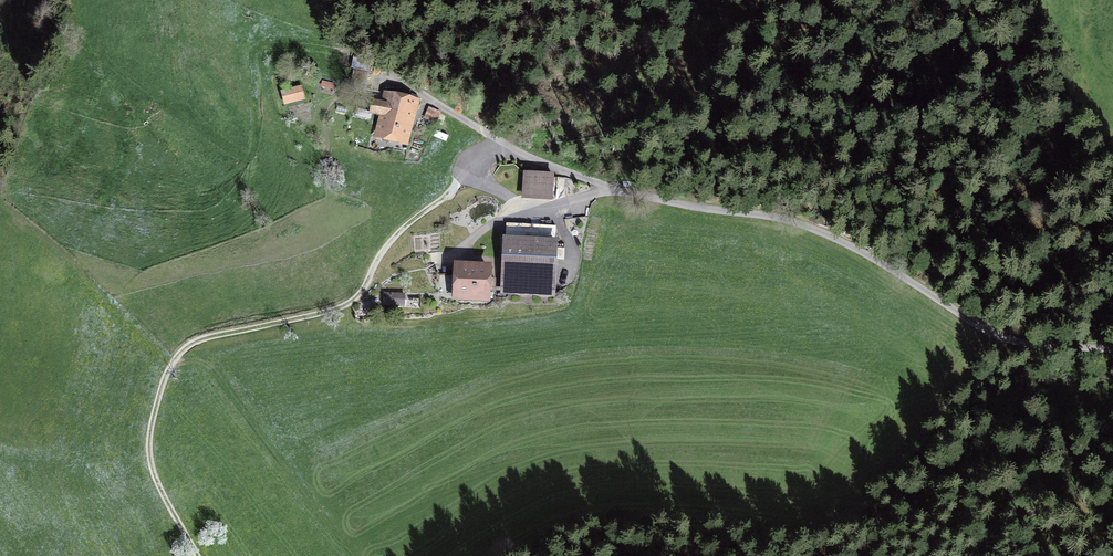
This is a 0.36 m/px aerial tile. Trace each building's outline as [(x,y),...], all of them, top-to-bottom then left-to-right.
[(283,93),(285,103),(304,98),(301,88),(283,93)] [(374,103),(372,112),(386,115),(380,136),(402,141),(408,120),(409,121),(412,111),(410,111),(412,105),(418,107),(419,101),(384,92),(381,105),(374,103)] [(372,112),(357,108),(356,115),(371,119),(372,112)] [(525,174),(523,194),(551,196),(553,176),(525,174)] [(564,260),(565,244),(557,243),(558,232),(546,231),(545,243),(505,241),(503,282),(553,285),(554,260),(564,260)] [(493,269),(457,266),(457,275),(440,274),(439,291),(456,292),(456,287),(459,287),(458,298),(486,300),(487,280),(493,281),(493,269)] [(384,305),(404,306),(404,295),(385,294),(384,305)]
